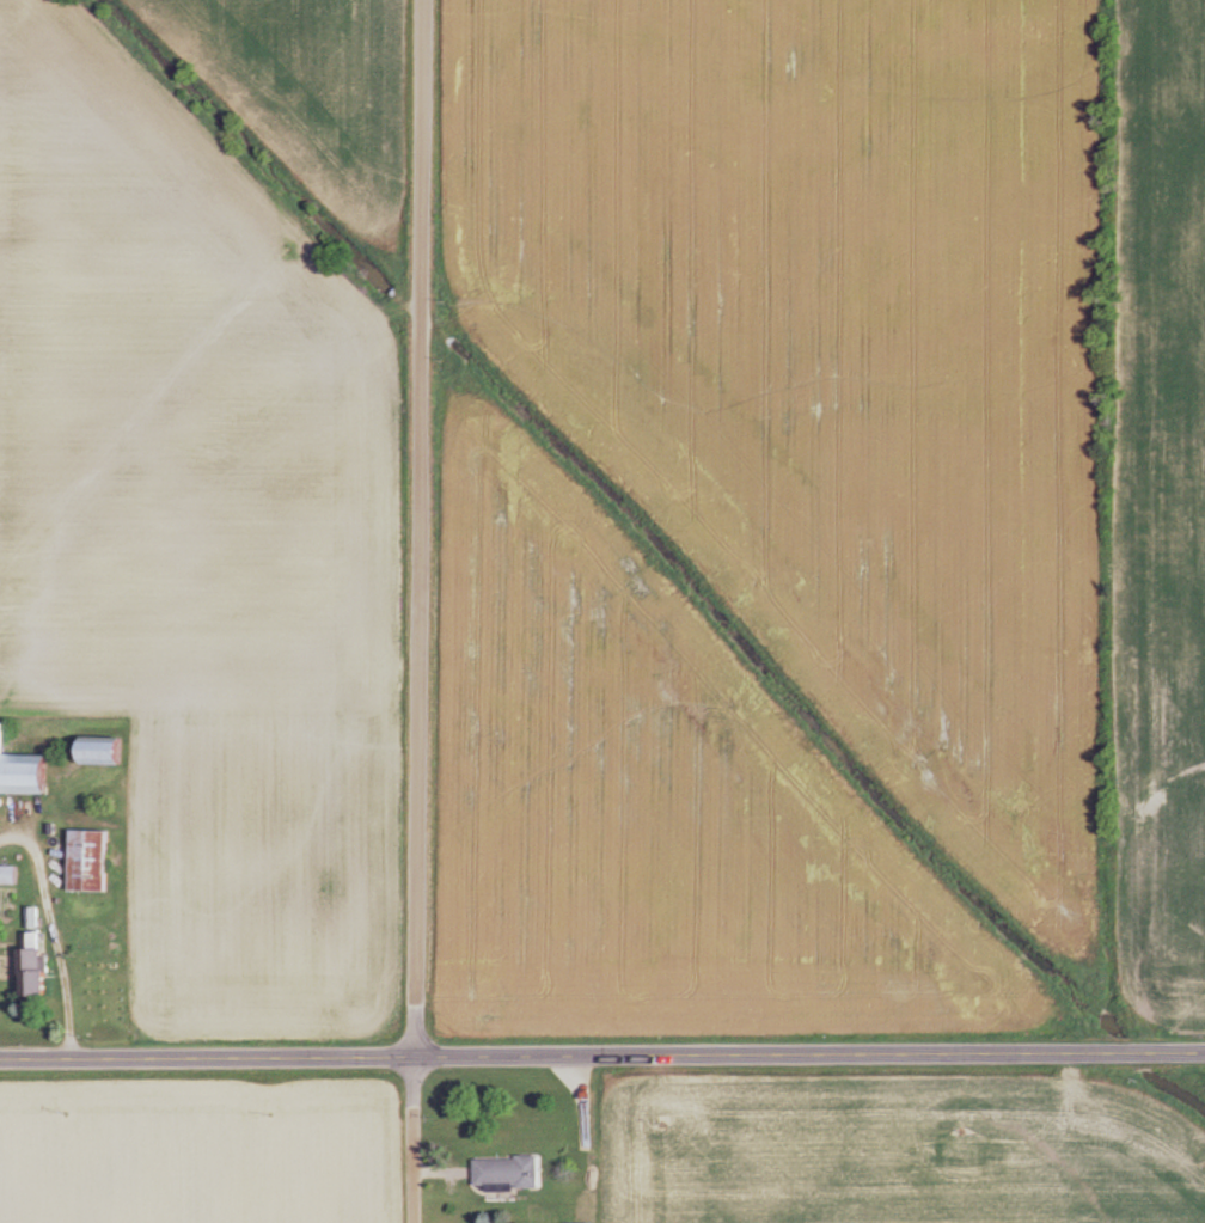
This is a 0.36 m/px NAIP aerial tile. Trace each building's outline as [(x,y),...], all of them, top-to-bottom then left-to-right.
[(0,724),(0,794),(63,794),(63,755),(11,755),(11,724),(0,724)] [(135,740),(89,740),(89,764),(135,764),(135,740)] [(114,892),(115,830),(78,829),(77,891),(114,892)] [(0,865),(0,885),(23,885),(23,865),(0,865)] [(28,996),(55,996),(55,955),(45,955),(45,932),(28,932),(28,996)] [(519,1188),(544,1188),(544,1158),(478,1157),(477,1187),(491,1187),(491,1200),(519,1200),(519,1188)]
